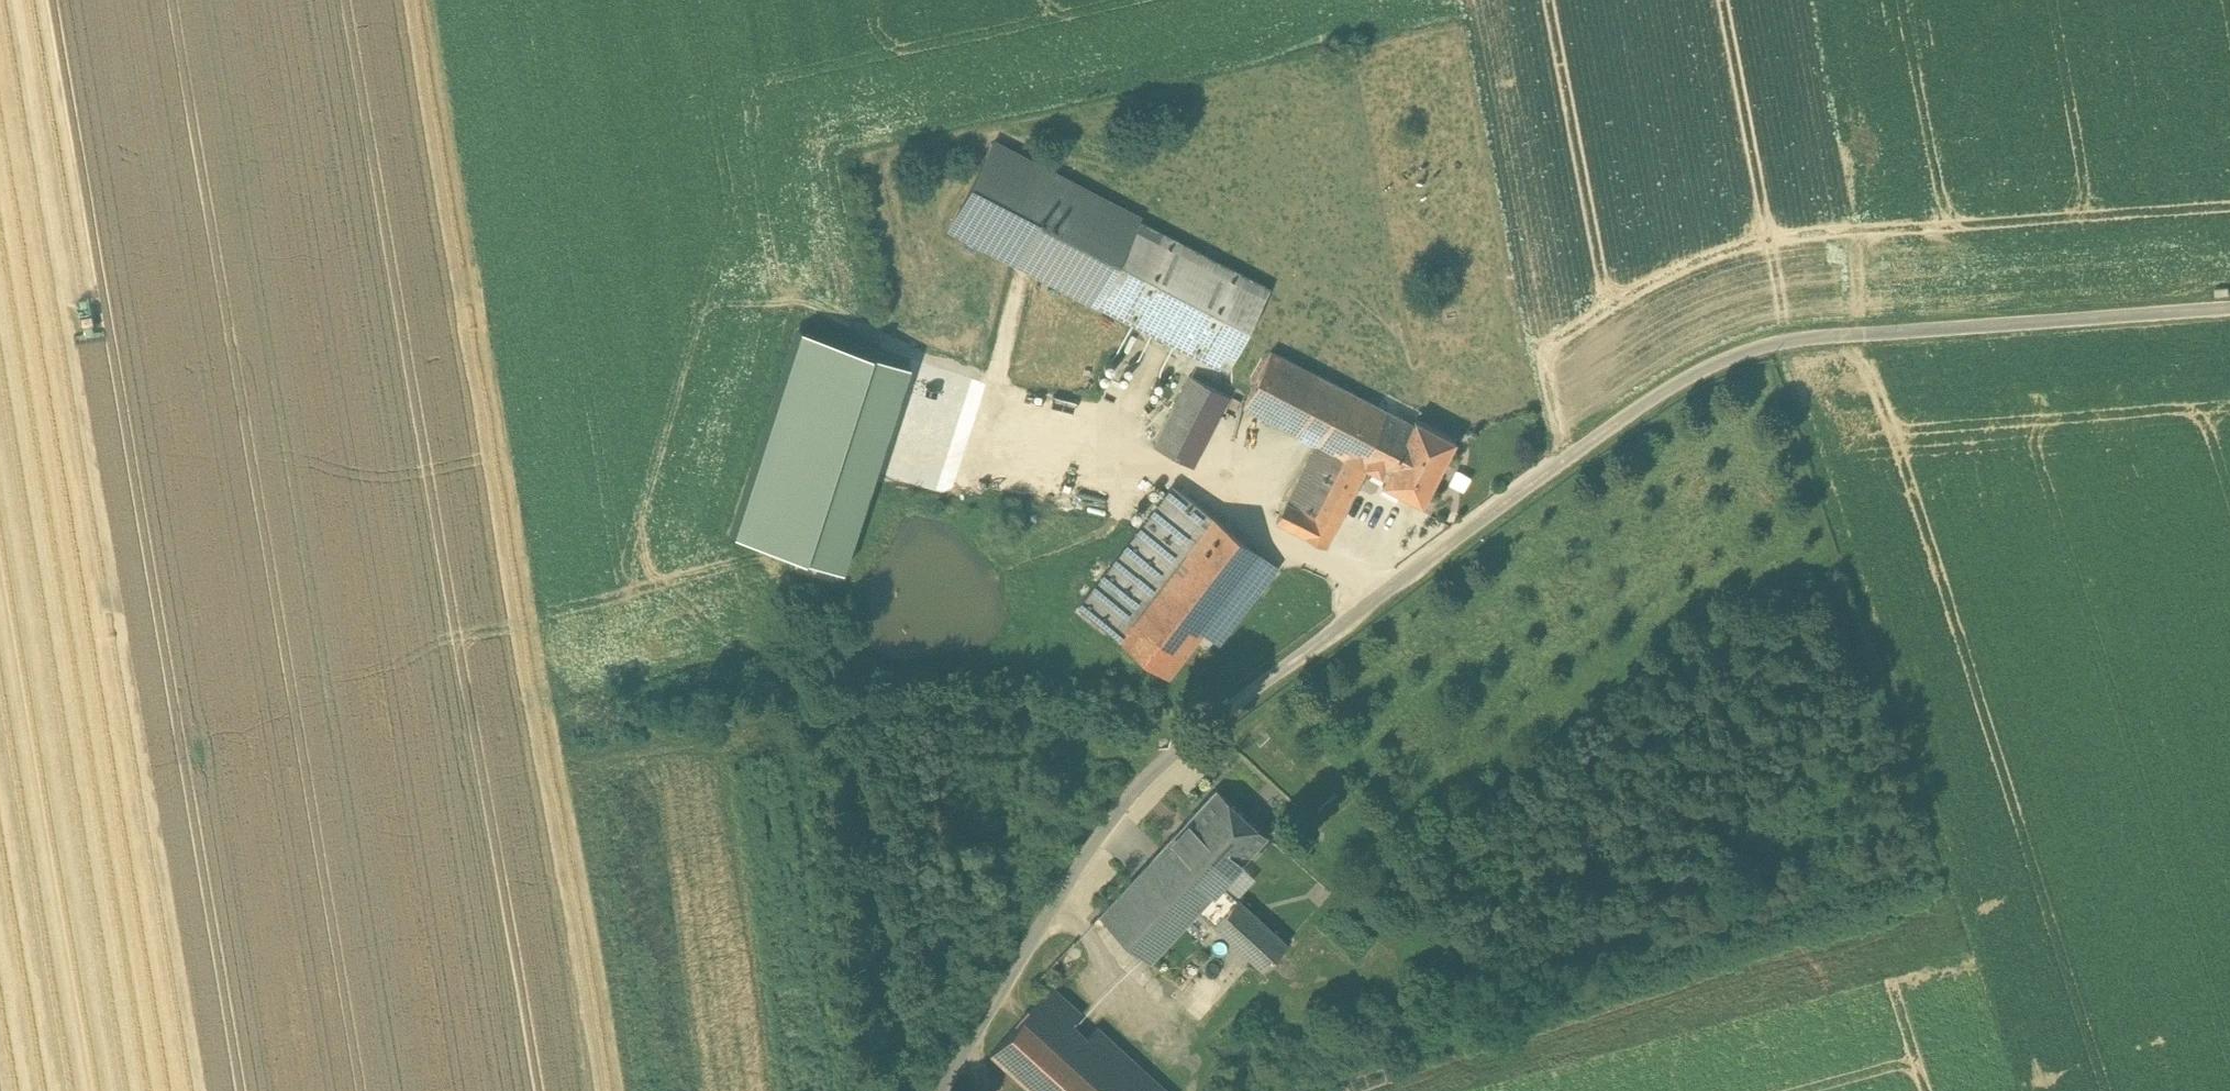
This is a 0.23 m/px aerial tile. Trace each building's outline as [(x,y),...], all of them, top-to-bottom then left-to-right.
[(1099,302),(1141,221),(1142,220),(992,143),(950,226),(1099,302)] [(1269,286),(1141,221),(1099,302),(1227,368),(1269,286)] [(843,569),(910,363),(803,328),(735,533),(843,569)] [(1413,423),(1270,349),(1242,403),(1315,442),(1343,456),(1313,513),(1286,499),(1275,519),(1326,545),(1365,467),(1385,478),(1413,423)] [(1230,395),(1190,374),(1153,443),(1193,464),(1230,395)] [(1385,478),(1384,480),(1383,480),(1382,482),(1384,483),(1420,501),(1420,502),(1422,503),(1423,501),(1454,441),(1455,439),(1453,438),(1417,420),(1417,419),(1415,418),(1414,420),(1415,420),(1385,478)] [(1315,442),(1286,499),(1313,513),(1343,456),(1315,442)] [(1173,482),(1078,604),(1115,633),(1210,512),(1173,482)] [(1210,512),(1115,633),(1168,674),(1203,629),(1262,553),(1210,512)] [(1262,553),(1203,629),(1218,641),(1277,565),(1262,553)] [(1216,787),(1131,878),(1182,926),(1198,909),(1222,883),(1267,834),(1216,787)] [(1182,926),(1131,878),(1099,913),(1150,961),(1182,926)] [(1287,943),(1222,883),(1198,909),(1263,969),(1287,943)] [(1095,1026),(1075,1048),(1062,1035),(1081,1014),(1050,985),(990,1053),(1028,1087),(1032,1090),(1166,1090),(1095,1026)]
